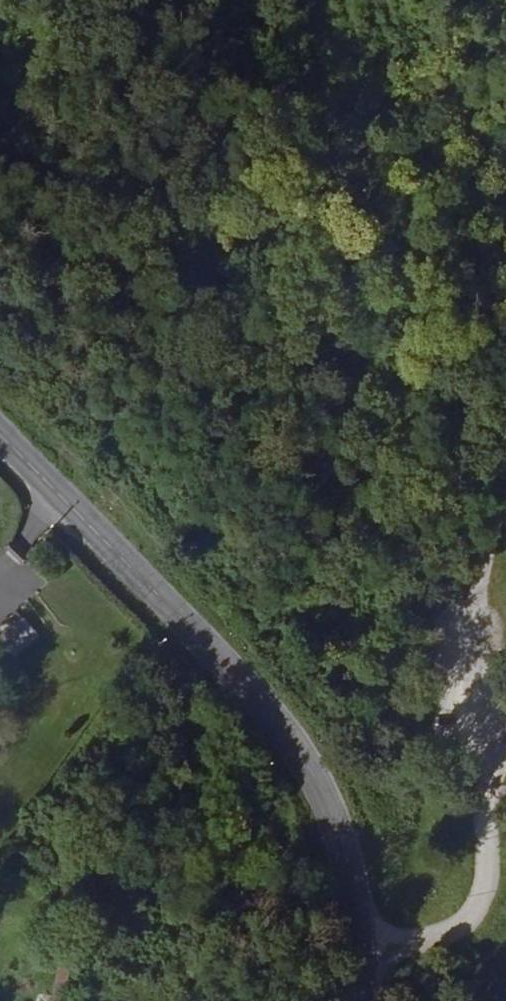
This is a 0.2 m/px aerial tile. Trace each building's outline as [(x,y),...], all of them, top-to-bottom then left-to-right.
[(11,658),(39,637),(24,615),(0,633),(0,642),(11,658)]
